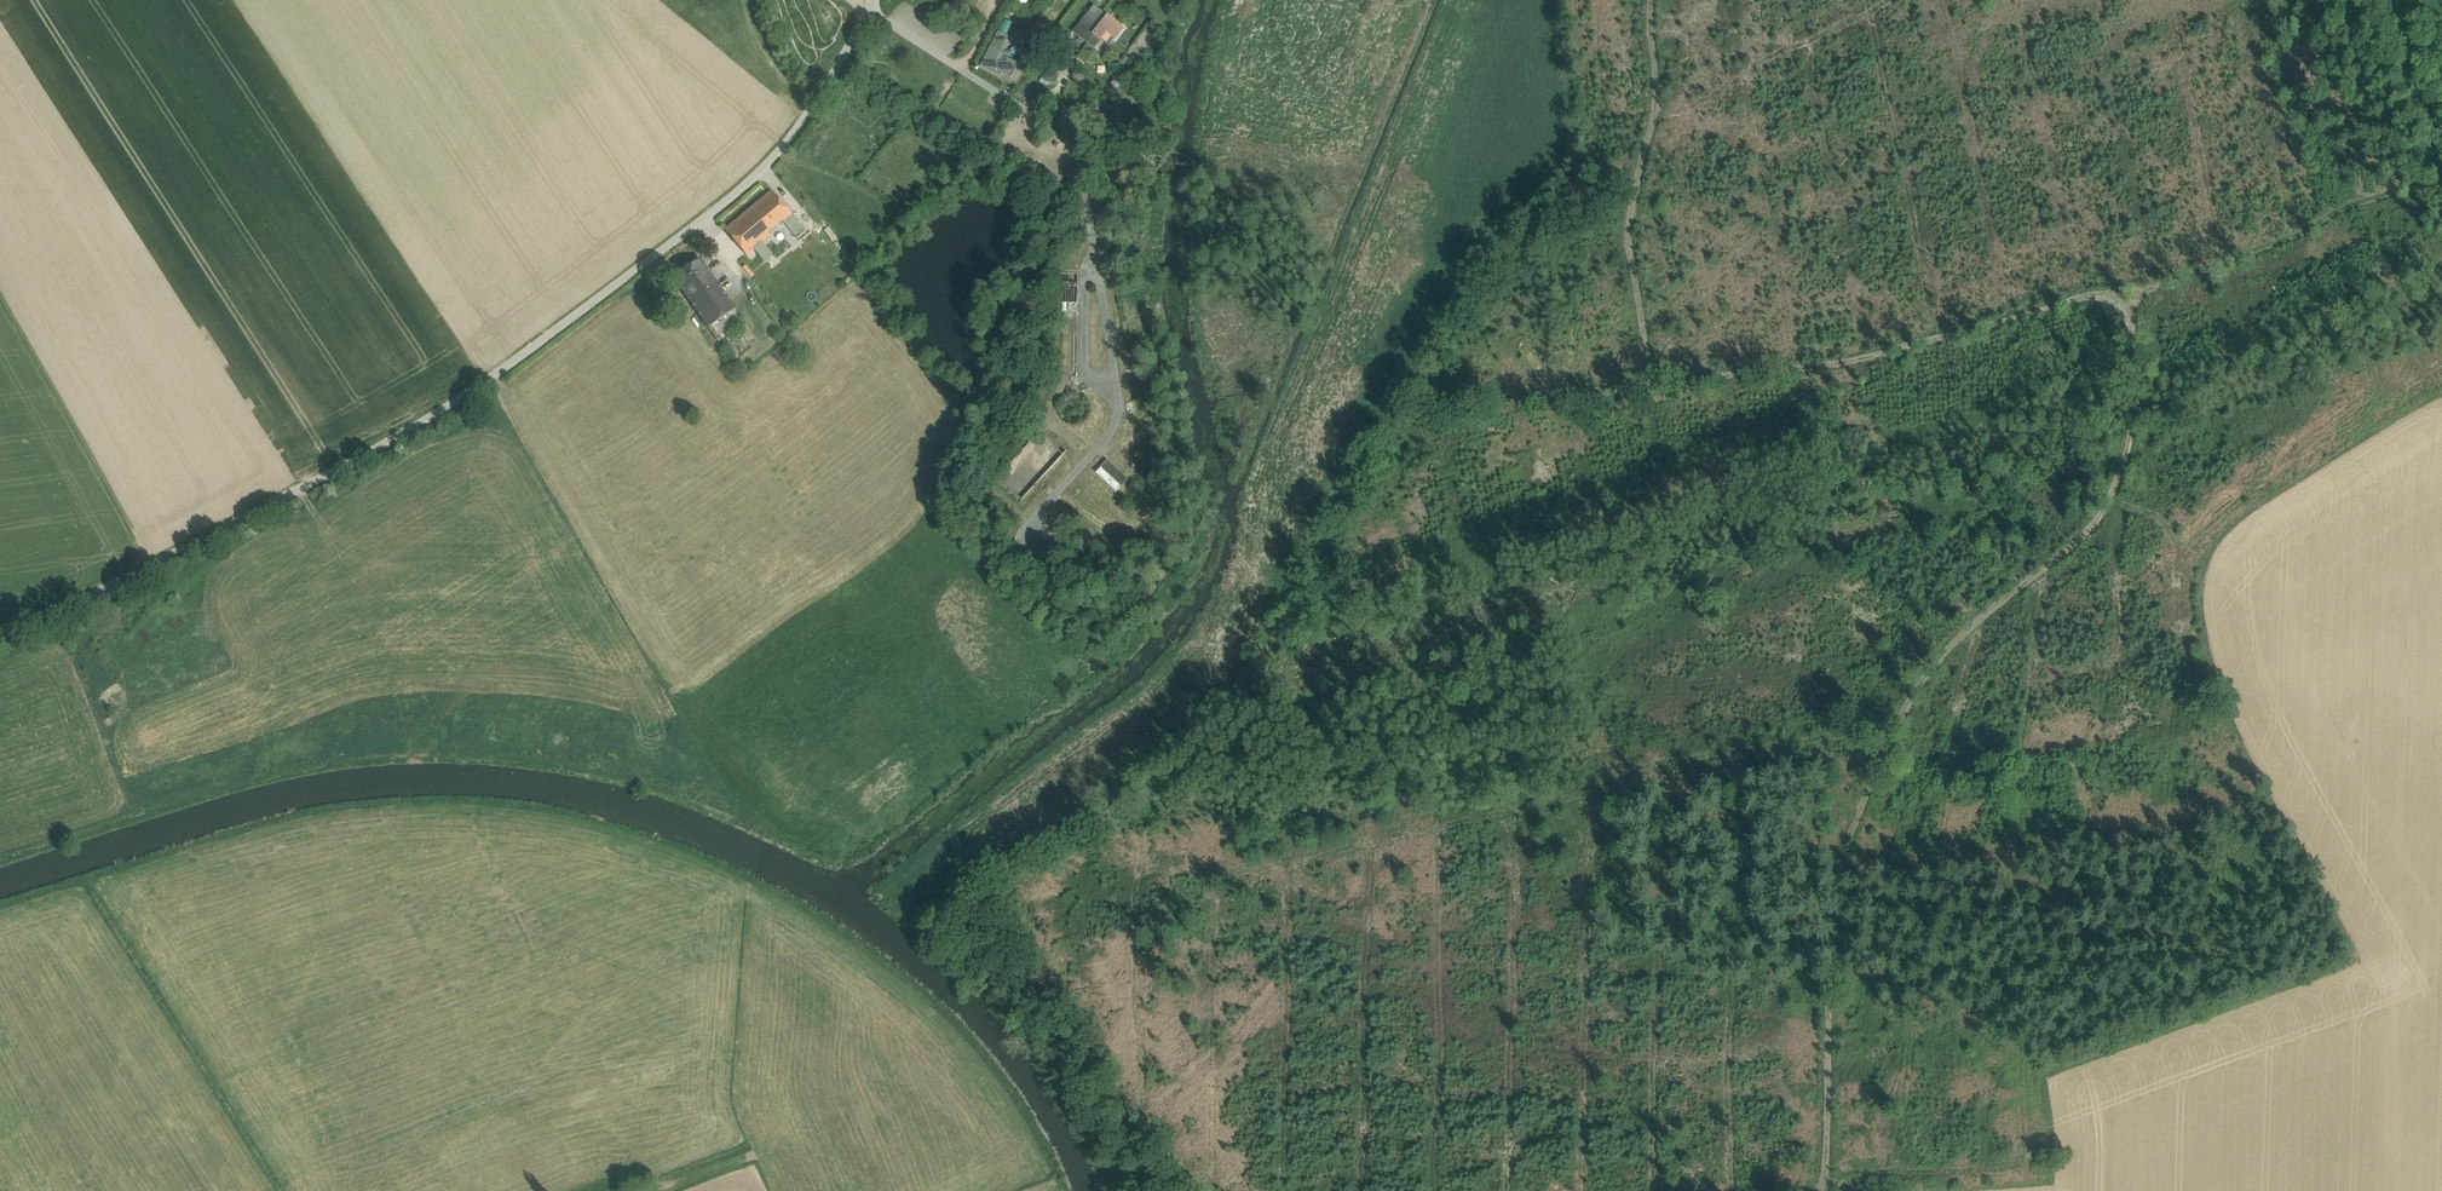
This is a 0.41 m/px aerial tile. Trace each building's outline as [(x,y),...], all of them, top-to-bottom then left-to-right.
[(1095,7),(1075,33),(1094,48),(1101,39),(1107,31),(1116,38),(1123,28),(1109,17),(1095,7)] [(999,32),(981,67),(1001,77),(1002,74),(1011,79),(1019,64),(1009,58),(1005,65),(997,61),(1009,38),(999,32)] [(759,183),(719,217),(726,226),(766,192),(759,183)] [(771,191),(725,230),(747,256),(777,231),(793,217),(771,191)] [(793,217),(777,231),(786,243),(803,229),(793,217)] [(777,231),(747,256),(756,267),(786,243),(777,231)] [(700,259),(673,278),(690,303),(717,284),(700,259)] [(1062,303),(1077,302),(1076,280),(1061,281),(1062,303)] [(745,324),(717,284),(690,303),(710,331),(718,343),(745,324)] [(718,343),(710,331),(702,337),(710,348),(718,343)] [(1127,480),(1107,462),(1101,469),(1121,487),(1127,480)] [(1121,487),(1101,469),(1097,473),(1117,492),(1121,487)] [(2026,565),(2008,578),(2012,583),(2030,571),(2026,565)]
